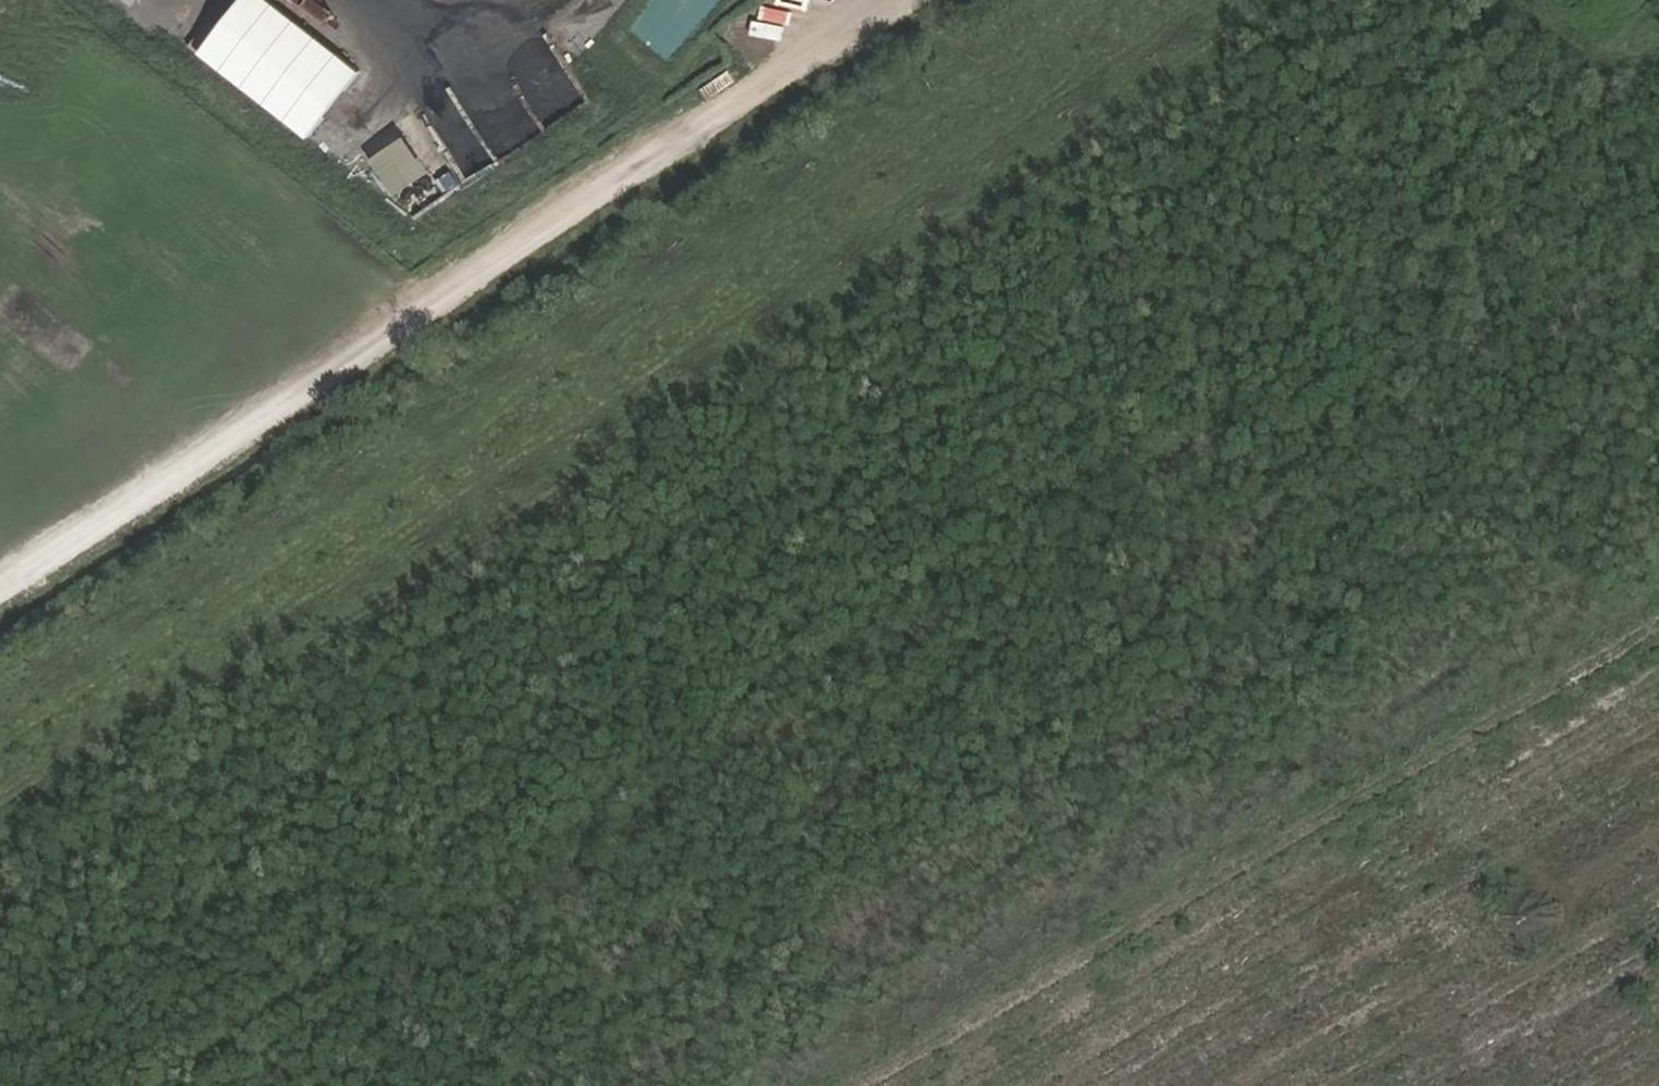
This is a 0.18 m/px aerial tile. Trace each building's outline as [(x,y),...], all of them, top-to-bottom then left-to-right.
[(358,70),(263,0),(236,0),(194,56),(305,140),(358,70)] [(629,27),(667,60),(720,0),(652,0),(629,27)] [(432,171),(408,137),(375,159),(398,194),(432,171)]
